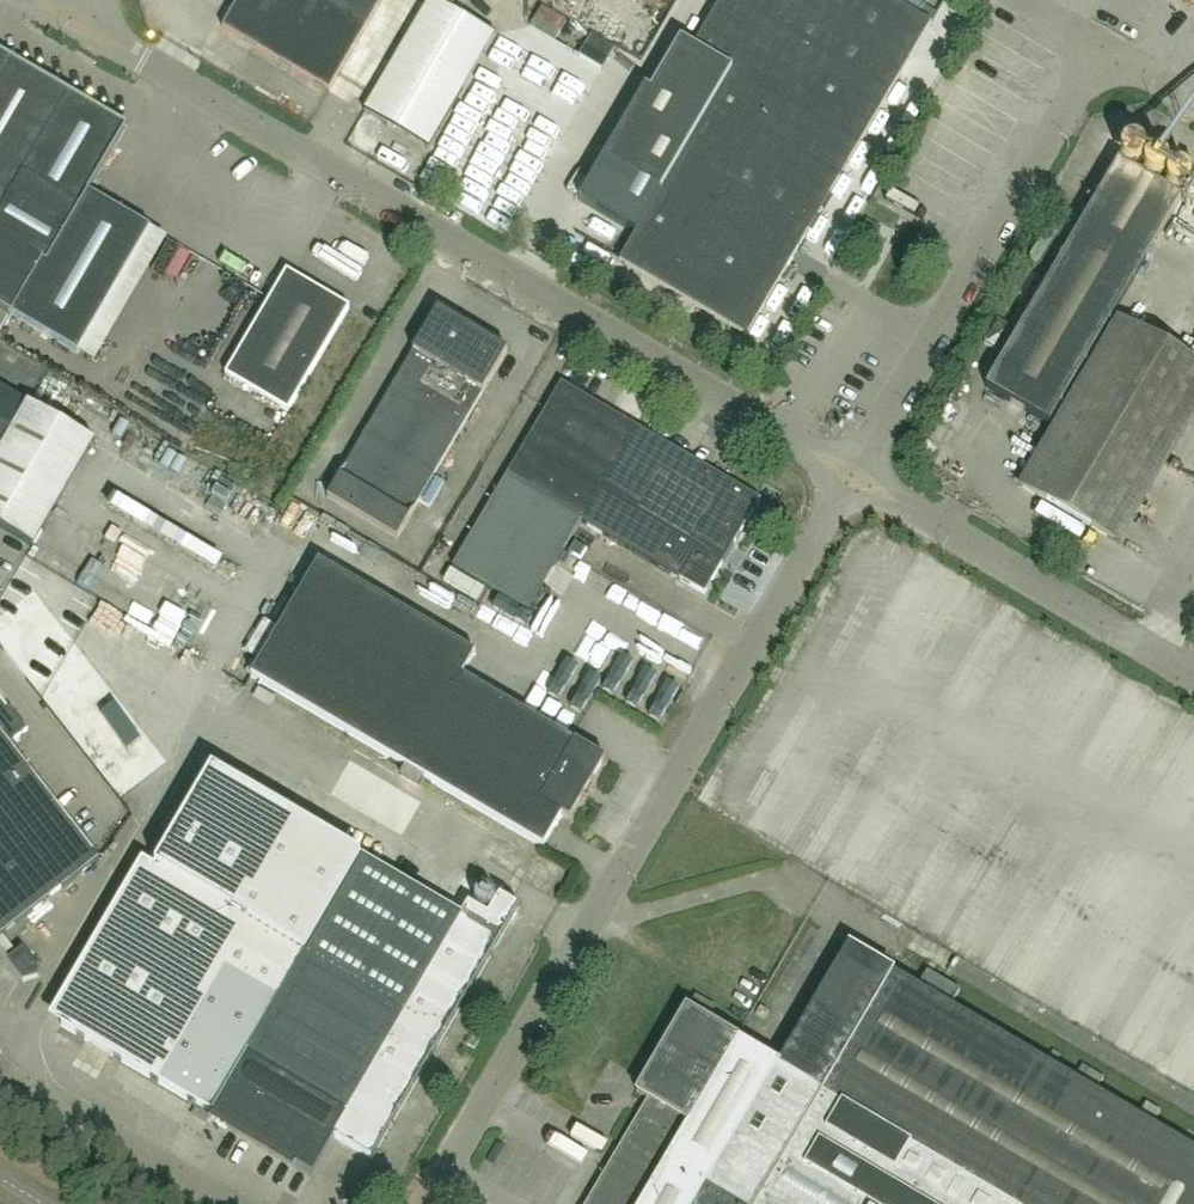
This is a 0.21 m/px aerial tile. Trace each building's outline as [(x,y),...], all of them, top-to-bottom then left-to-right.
[(330,91),(383,0),(239,0),(223,28),(330,91)] [(365,112),(428,149),(496,33),(439,0),(430,0),(365,112)] [(579,201),(636,234),(620,261),(748,336),(831,194),(932,22),(894,0),(721,0),(694,46),(681,39),(650,91),(645,88),(579,201)] [(929,62),(939,39),(927,34),(917,57),(929,62)] [(78,355),(103,312),(152,229),(89,192),(127,126),(10,57),(0,51),(0,309),(78,355)] [(1049,426),(1181,199),(1118,163),(986,388),(1049,426)] [(289,412),(350,308),(287,271),(225,375),(289,412)] [(397,539),(508,351),(438,310),(327,497),(397,539)] [(1122,543),(1193,419),(1193,368),(1118,323),(1023,486),(1122,543)] [(506,477),(581,521),(637,426),(562,382),(506,477)] [(95,442),(0,387),(0,528),(33,547),(95,442)] [(637,426),(581,521),(705,594),(761,499),(637,426)] [(581,521),(506,477),(453,566),(528,611),(581,521)] [(211,537),(197,554),(226,577),(240,560),(211,537)] [(570,821),(606,760),(575,742),(574,742),(462,676),(476,654),(319,561),(251,676),(544,848),(562,816),(570,821)] [(613,576),(596,562),(582,579),(598,593),(613,576)] [(217,658),(234,670),(251,648),(233,635),(217,658)] [(173,701),(142,671),(129,685),(119,675),(109,685),(135,711),(110,737),(130,756),(153,732),(145,725),(151,719),(141,710),(158,693),(170,704),(173,701)] [(99,859),(9,744),(28,729),(10,707),(7,709),(0,701),(0,936),(99,859)] [(60,1027),(212,1116),(310,1174),(309,1175),(310,1176),(333,1137),(370,1159),(520,906),(500,895),(488,916),(469,904),(462,915),(363,856),(211,768),(60,1027)] [(951,1006),(960,990),(928,972),(919,987),(850,947),(848,949),(849,949),(781,1063),(687,1008),(638,1092),(650,1100),(589,1203),(1193,1203),(1193,1149),(951,1006)] [(38,976),(39,969),(23,948),(7,960),(23,980),(38,976)] [(1098,1089),(1104,1077),(1082,1065),(1076,1076),(1098,1089)] [(1155,1122),(1161,1111),(1147,1102),(1140,1113),(1155,1122)]
